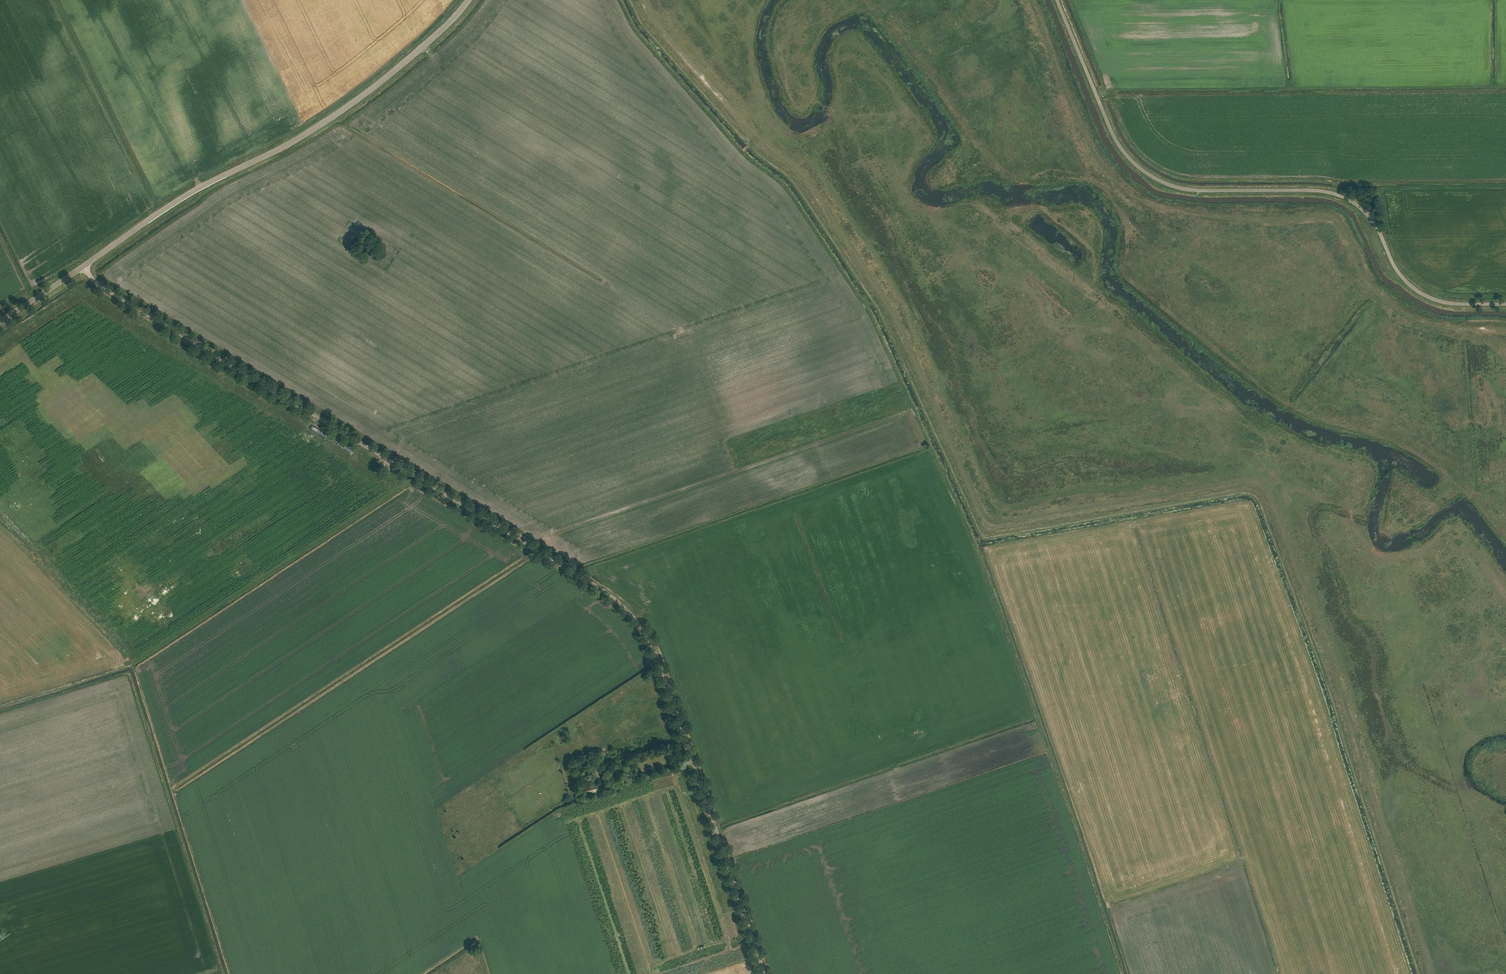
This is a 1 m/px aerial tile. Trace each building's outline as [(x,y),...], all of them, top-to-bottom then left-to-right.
[(593,779),(601,777),(598,766),(597,767),(597,765),(589,768),(593,779)] [(600,794),(596,779),(587,782),(587,783),(582,785),(585,794),(587,793),(588,796),(597,793),(598,795),(600,794)]
